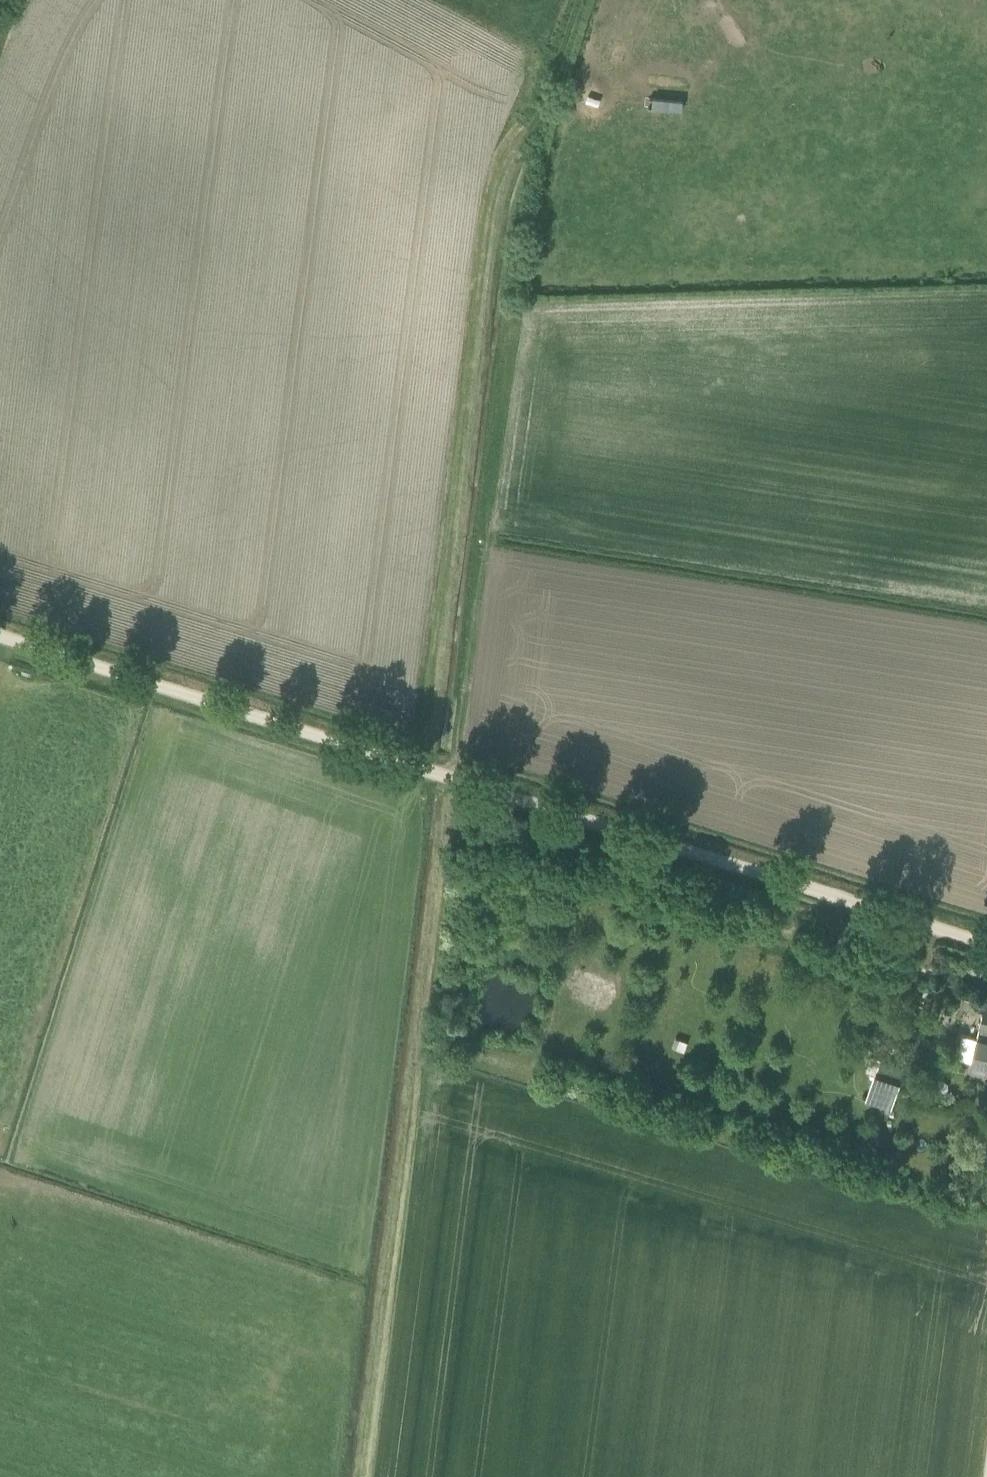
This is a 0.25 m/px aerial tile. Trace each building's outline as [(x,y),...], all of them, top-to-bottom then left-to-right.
[(972,1060),(972,1061),(970,1070),(986,1074),(986,1071),(986,1007),(984,1007),(972,1060)] [(881,1060),(871,1057),(868,1068),(878,1071),(881,1060)] [(878,1074),(901,1081),(905,1068),(882,1061),(878,1074)]
